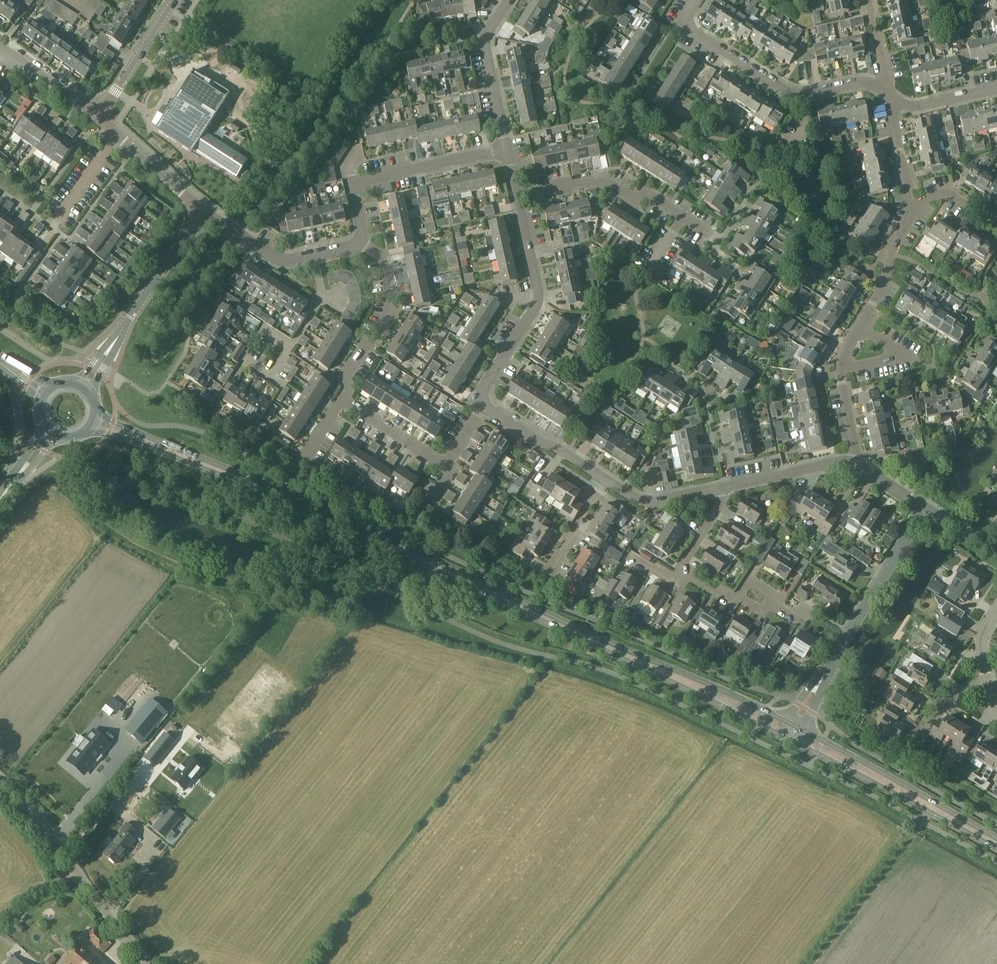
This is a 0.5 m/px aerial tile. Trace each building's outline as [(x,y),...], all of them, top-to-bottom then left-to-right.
[(9,1),(8,0),(0,0),(0,13),(9,1)] [(53,0),(46,0),(41,7),(46,11),(53,0)] [(58,3),(53,0),(46,11),(51,14),(58,3)] [(148,3),(144,0),(129,0),(126,4),(141,13),(148,3)] [(437,3),(437,0),(431,0),(432,4),(426,6),(421,7),(424,22),(429,21),(429,22),(441,20),(441,19),(437,3)] [(448,1),(448,0),(443,0),(443,2),(437,3),(441,19),(441,20),(452,17),(451,14),(448,1)] [(448,1),(451,14),(452,17),(463,15),(462,10),(460,0),(452,0),(448,1)] [(472,1),(472,0),(460,0),(462,10),(463,15),(475,12),(474,7),(481,6),(483,2),(480,0),(473,0),(472,1)] [(543,13),(549,4),(544,1),(543,0),(532,0),(530,5),(543,13)] [(659,1),(658,0),(640,0),(638,3),(652,12),(659,1)] [(750,15),(754,8),(758,2),(754,0),(752,0),(745,12),(750,15)] [(828,4),(831,16),(848,12),(847,5),(850,5),(849,0),(847,0),(828,4)] [(908,5),(907,0),(889,0),(890,3),(887,4),(888,9),(908,5)] [(992,11),(985,12),(986,18),(995,16),(994,10),(996,10),(996,0),(990,0),(992,11)] [(0,13),(0,16),(9,23),(19,8),(9,1),(0,13)] [(96,13),(99,8),(88,1),(85,6),(96,13)] [(715,25),(726,7),(715,1),(706,15),(712,19),(710,22),(715,25)] [(56,17),(63,6),(58,3),(51,14),(56,17)] [(139,17),(141,13),(126,4),(119,15),(134,24),(139,17)] [(536,24),(543,13),(530,5),(522,16),(536,24)] [(893,20),(911,16),(908,5),(888,9),(889,14),(892,14),(893,20)] [(61,20),(68,10),(63,6),(56,17),(61,20)] [(92,18),(96,13),(85,6),(82,11),(92,18)] [(727,29),(736,14),(726,7),(715,25),(719,27),(721,25),(727,29)] [(754,8),(750,15),(754,17),(758,11),(754,8)] [(66,24),(73,13),(68,10),(61,20),(66,24)] [(89,23),(92,18),(82,11),(78,16),(89,23)] [(72,27),(78,16),(73,13),(66,24),(72,27)] [(735,38),(746,20),(736,14),(727,29),(732,32),(730,35),(735,38)] [(128,35),(134,24),(119,15),(113,25),(128,35)] [(626,24),(629,20),(621,15),(619,19),(626,24)] [(525,33),(528,35),(529,36),(536,24),(522,16),(512,32),(522,38),(525,33)] [(772,25),(776,19),(772,16),(768,22),(772,25)] [(893,33),(914,28),(911,16),(893,20),(895,27),(892,27),(893,33)] [(552,21),(560,26),(563,22),(554,17),(552,21)] [(624,28),(626,24),(619,19),(616,23),(624,28)] [(769,52),(779,37),(773,33),(780,21),(776,19),(772,25),(769,31),(757,48),(761,50),(762,48),(769,52)] [(32,42),(42,28),(31,20),(21,35),(32,42)] [(637,31),(650,39),(657,29),(644,20),(637,31)] [(739,40),(741,38),(747,42),(748,39),(756,26),(746,20),(735,38),(739,40)] [(758,24),(756,26),(748,39),(754,43),(752,45),(757,48),(769,31),(758,24)] [(120,46),(128,35),(113,25),(105,37),(101,34),(98,38),(109,45),(112,41),(120,46)] [(546,31),(554,36),(556,32),(548,27),(546,31)] [(42,50),(52,36),(42,28),(32,42),(42,50)] [(793,37),(799,29),(798,28),(796,31),(791,28),(788,34),(783,31),(779,37),(769,52),(774,55),(772,58),(777,61),(789,43),(793,37)] [(914,28),(893,33),(894,38),(897,37),(898,44),(900,44),(901,49),(917,46),(914,28)] [(789,43),(777,61),(781,63),(783,61),(789,65),(792,61),(799,50),(798,49),(793,46),(803,32),(799,29),(793,37),(789,43)] [(552,40),(554,36),(546,31),(544,35),(552,40)] [(650,40),(650,39),(637,31),(631,41),(644,49),(650,40)] [(53,57),(63,43),(52,36),(42,50),(53,57)] [(848,39),(853,59),(858,58),(857,55),(863,54),(860,36),(848,39)] [(617,42),(609,37),(606,41),(614,46),(617,42)] [(106,50),(109,45),(98,38),(95,43),(106,50)] [(988,57),(993,55),(989,38),(978,40),(982,61),(988,59),(988,57)] [(847,61),(853,59),(848,39),(837,42),(840,59),(847,58),(847,61)] [(966,66),(965,62),(978,59),(978,62),(982,61),(978,40),(966,43),(967,50),(962,51),(963,54),(957,56),(959,68),(966,66)] [(606,41),(604,44),(612,49),(614,46),(606,41)] [(637,61),(644,49),(631,41),(627,48),(624,53),(637,61)] [(833,61),(840,59),(837,42),(825,44),(829,65),(834,64),(833,61)] [(63,64),(73,50),(63,43),(53,57),(63,64)] [(103,55),(106,50),(95,43),(92,48),(92,47),(84,58),(83,58),(73,72),(80,77),(84,80),(94,66),(89,62),(97,51),(103,55)] [(824,66),(829,65),(825,44),(812,47),(813,50),(815,60),(815,62),(816,64),(823,62),(824,66)] [(520,50),(517,51),(516,45),(504,48),(508,65),(523,62),(520,50)] [(798,49),(799,50),(792,61),(797,66),(815,62),(815,60),(813,50),(806,51),(806,48),(800,45),(798,49)] [(73,72),(83,58),(73,50),(63,64),(73,72)] [(455,71),(458,84),(463,83),(460,70),(472,68),(468,51),(451,55),(454,71),(455,71)] [(630,71),(637,61),(624,53),(617,63),(630,71)] [(439,58),(443,74),(445,81),(451,80),(449,73),(455,71),(454,71),(451,55),(439,58)] [(592,61),(599,66),(602,62),(595,57),(592,61)] [(676,67),(689,75),(695,65),(682,57),(676,67)] [(961,75),(959,68),(957,57),(946,60),(950,81),(955,80),(955,77),(961,75)] [(438,75),(443,74),(439,58),(428,60),(432,76),(434,83),(439,82),(438,75)] [(421,79),(423,86),(429,85),(427,78),(432,76),(428,60),(417,63),(420,78),(421,79)] [(945,82),(950,81),(946,60),(934,63),(938,80),(944,79),(945,82)] [(597,70),(599,66),(592,61),(590,65),(597,70)] [(511,78),(526,74),(523,62),(508,65),(511,78)] [(234,63),(230,69),(239,74),(243,69),(234,63)] [(417,63),(405,65),(409,82),(410,81),(411,88),(417,87),(416,80),(421,79),(420,78),(417,63)] [(623,81),(630,71),(617,63),(610,73),(623,81)] [(931,82),(938,80),(934,63),(922,65),(927,86),(932,85),(931,82)] [(922,87),(927,86),(922,65),(910,68),(914,86),(921,84),(922,87)] [(616,92),(623,81),(610,73),(601,66),(598,71),(602,74),(598,80),(605,85),(603,88),(612,94),(614,91),(616,92)] [(682,86),(689,75),(676,67),(669,77),(682,86)] [(700,78),(698,81),(701,83),(706,86),(716,71),(710,68),(703,79),(700,78)] [(164,107),(153,124),(158,127),(155,131),(191,154),(194,150),(223,169),(222,169),(236,178),(248,160),(205,133),(230,94),(194,71),(169,109),(164,107)] [(513,90),(529,87),(526,74),(511,78),(513,90)] [(720,81),(715,78),(708,89),(724,98),(735,80),(730,77),(729,80),(723,76),(720,81)] [(675,97),(682,86),(669,77),(662,89),(675,97)] [(734,105),(744,89),(738,86),(740,83),(735,80),(724,98),(734,105)] [(704,90),(706,86),(701,83),(698,81),(696,84),(704,90)] [(5,82),(0,89),(0,94),(3,96),(10,86),(5,82)] [(516,102),(531,99),(529,87),(513,90),(516,102)] [(668,108),(675,97),(662,89),(655,99),(668,108)] [(743,111),(755,93),(751,90),(749,93),(744,89),(734,105),(743,111)] [(754,118),(764,102),(758,98),(760,96),(755,93),(743,111),(754,118)] [(519,114),(534,111),(531,99),(516,102),(519,114)] [(687,99),(684,103),(687,105),(692,108),(695,104),(687,99)] [(717,108),(721,103),(716,100),(712,105),(717,108)] [(393,101),(385,103),(387,112),(395,111),(393,101)] [(851,102),(856,123),(868,120),(864,103),(857,104),(857,101),(851,102)] [(764,124),(776,106),(771,103),(769,106),(764,102),(754,118),(764,124)] [(845,126),(856,123),(851,102),(846,103),(847,107),(840,108),(845,126)] [(690,112),(692,108),(687,105),(684,103),(682,106),(690,112)] [(725,106),(721,103),(717,108),(722,111),(725,106)] [(21,140),(44,108),(41,106),(33,118),(27,114),(13,134),(21,140)] [(776,106),(764,124),(775,131),(784,115),(778,111),(780,109),(776,106)] [(845,126),(840,108),(833,110),(833,107),(828,108),(832,128),(845,126)] [(29,145),(43,125),(39,122),(47,110),(44,108),(21,140),(29,145)] [(821,131),(832,128),(828,108),(823,109),(823,112),(816,114),(821,131)] [(996,129),(996,117),(995,108),(990,109),(990,112),(984,114),(988,131),(996,129)] [(534,111),(519,114),(522,127),(537,123),(534,111)] [(739,129),(743,122),(729,112),(724,119),(739,129)] [(988,131),(984,114),(978,115),(977,112),(972,113),(976,134),(988,131)] [(964,136),(976,134),(972,113),(966,115),(967,117),(960,119),(964,136)] [(465,119),(468,134),(480,132),(477,117),(465,119)] [(915,134),(935,129),(933,118),(915,122),(917,129),(914,129),(915,134)] [(58,127),(60,124),(54,119),(48,128),(43,125),(29,145),(36,150),(54,125),(58,127)] [(457,137),(468,134),(465,119),(453,122),(457,137)] [(635,131),(640,124),(636,121),(631,128),(635,131)] [(417,137),(416,130),(414,122),(403,125),(406,140),(417,137)] [(445,139),(457,137),(453,122),(442,124),(445,139)] [(234,123),(231,128),(238,132),(241,127),(234,123)] [(432,142),(445,139),(442,124),(429,127),(432,142)] [(54,133),(58,127),(54,125),(36,150),(44,156),(59,136),(54,133)] [(394,142),(406,140),(403,125),(391,128),(394,142)] [(757,136),(761,128),(758,126),(753,133),(757,136)] [(418,145),(432,142),(429,127),(416,130),(417,137),(418,145)] [(382,145),(394,142),(391,128),(379,130),(382,145)] [(765,131),(761,128),(757,136),(761,138),(765,131)] [(921,145),(938,141),(935,129),(915,134),(916,140),(919,139),(921,145)] [(368,148),(382,145),(379,130),(365,133),(368,148)] [(73,138),(75,135),(69,131),(63,139),(59,136),(44,156),(52,162),(70,136),(73,138)] [(655,139),(657,135),(651,131),(648,135),(655,139)] [(657,135),(655,139),(662,144),(665,140),(657,135)] [(69,144),(73,138),(70,136),(52,162),(60,167),(74,147),(69,144)] [(337,143),(347,149),(350,145),(340,138),(337,143)] [(574,144),(578,161),(588,159),(585,145),(585,142),(579,143),(578,139),(573,140),(574,144)] [(585,145),(588,159),(599,157),(595,139),(585,142),(585,145)] [(629,161),(638,145),(630,140),(620,155),(629,161)] [(920,158),(941,153),(938,141),(921,145),(922,152),(919,153),(920,158)] [(344,155),(347,149),(337,143),(333,148),(344,155)] [(674,151),(676,147),(669,143),(667,147),(674,151)] [(553,149),(557,166),(567,164),(563,146),(557,148),(557,144),(552,145),(553,149)] [(567,164),(578,161),(574,144),(563,146),(567,164)] [(557,166),(553,149),(552,145),(548,146),(549,149),(542,151),(546,169),(557,166)] [(638,167),(648,151),(638,145),(629,161),(638,167)] [(863,160),(883,155),(882,151),(879,151),(878,145),(860,149),(863,160)] [(685,155),(687,150),(681,146),(678,151),(685,155)] [(712,155),(715,150),(710,147),(707,152),(712,155)] [(340,160),(344,155),(333,148),(330,153),(340,160)] [(687,150),(685,155),(691,158),(693,154),(687,150)] [(535,171),(546,169),(542,151),(531,153),(535,171)] [(647,173),(657,157),(648,151),(638,167),(647,173)] [(337,165),(340,160),(330,153),(327,158),(337,165)] [(941,153),(920,158),(922,164),(925,163),(926,170),(931,168),(932,174),(945,171),(943,166),(944,166),(941,153)] [(865,172),(883,168),(882,162),(885,161),(883,155),(863,160),(865,172)] [(656,179),(666,163),(657,157),(647,173),(656,179)] [(334,170),(337,165),(327,158),(325,162),(324,164),(323,165),(323,167),(334,170)] [(984,174),(985,174),(987,170),(991,165),(984,161),(978,170),(968,164),(960,176),(966,180),(965,182),(975,189),(978,184),(984,174)] [(666,185),(675,169),(666,163),(656,179),(666,185)] [(723,173),(737,182),(740,178),(746,182),(750,176),(729,163),(723,173)] [(335,175),(334,170),(323,167),(322,169),(322,171),(323,173),(323,178),(335,175)] [(868,184),(888,179),(887,174),(884,175),(883,168),(865,172),(868,184)] [(244,169),(240,174),(244,177),(248,171),(244,169)] [(666,185),(675,191),(686,173),(683,170),(681,173),(675,169),(666,185)] [(717,182),(738,196),(741,191),(734,187),(737,182),(723,173),(718,170),(712,180),(717,182)] [(987,170),(985,174),(984,174),(978,184),(975,189),(985,195),(988,191),(994,181),(990,178),(993,174),(987,170)] [(482,174),(485,189),(496,187),(493,172),(482,174)] [(472,192),(485,189),(482,174),(469,177),(472,192)] [(197,182),(209,189),(213,183),(201,175),(197,182)] [(323,178),(325,184),(337,181),(335,175),(323,178)] [(460,194),(472,192),(469,177),(457,180),(460,194)] [(888,179),(868,184),(870,196),(888,192),(886,185),(889,184),(888,179)] [(449,197),(460,194),(457,180),(446,182),(449,197)] [(994,181),(988,191),(985,195),(995,201),(996,199),(996,182),(994,181)] [(446,182),(432,185),(433,192),(430,193),(433,207),(449,204),(448,197),(449,197),(446,182)] [(734,201),(738,196),(717,182),(710,192),(725,201),(728,197),(734,201)] [(118,190),(119,187),(116,184),(112,190),(120,196),(117,200),(137,215),(142,208),(118,190)] [(118,190),(142,208),(148,200),(128,185),(124,190),(119,187),(118,190)] [(421,204),(429,202),(426,186),(417,188),(421,204)] [(724,202),(725,201),(710,192),(704,202),(717,210),(715,213),(723,218),(729,210),(722,206),(724,202)] [(390,211),(405,208),(402,195),(387,199),(390,211)] [(331,212),(334,224),(345,221),(344,215),(349,213),(346,196),(334,199),(335,206),(330,207),(331,212)] [(758,215),(773,224),(779,214),(762,203),(763,201),(759,198),(754,206),(761,210),(758,215)] [(586,201),(576,203),(579,221),(597,217),(593,199),(586,201)] [(106,205),(108,202),(105,200),(101,206),(109,212),(106,216),(126,231),(131,223),(106,205)] [(131,223),(137,215),(117,200),(113,205),(108,202),(106,205),(131,223)] [(331,212),(330,207),(329,200),(323,202),(324,208),(319,210),(320,215),(323,226),(334,224),(331,212)] [(863,208),(853,201),(850,206),(854,209),(860,213),(863,208)] [(320,215),(319,210),(317,203),(312,204),(313,211),(308,212),(309,217),(311,229),(323,226),(320,215)] [(569,223),(579,221),(576,203),(565,205),(569,223)] [(570,227),(569,223),(565,205),(555,208),(559,225),(559,229),(570,227)] [(301,207),(295,208),(296,214),(296,215),(298,222),(300,231),(311,229),(309,217),(308,212),(306,206),(301,207)] [(865,215),(880,225),(884,220),(886,222),(889,217),(871,206),(865,215)] [(611,228),(621,213),(612,207),(602,222),(611,228)] [(296,215),(296,214),(295,208),(289,209),(291,216),(285,217),(286,222),(279,224),(282,235),(289,234),(300,231),(298,222),(296,215)] [(392,223),(408,219),(405,208),(390,211),(392,223)] [(555,208),(544,210),(548,228),(549,231),(553,230),(553,227),(559,225),(555,208)] [(623,230),(630,219),(621,213),(611,228),(620,234),(623,230)] [(11,220),(3,214),(0,218),(0,234),(11,220)] [(847,218),(853,222),(856,218),(850,214),(847,218)] [(96,220),(98,217),(94,215),(90,221),(98,227),(95,231),(115,246),(120,238),(96,220)] [(767,234),(773,224),(758,215),(755,219),(749,215),(745,220),(767,234)] [(876,232),(880,225),(865,215),(858,225),(877,237),(879,233),(876,232)] [(120,238),(126,231),(106,216),(102,220),(98,217),(96,220),(120,238)] [(72,230),(77,221),(71,217),(66,226),(72,230)] [(850,227),(853,222),(847,218),(844,223),(850,227)] [(395,236),(410,232),(408,219),(392,223),(395,236)] [(630,240),(640,225),(630,219),(623,230),(620,234),(630,240)] [(13,231),(18,225),(11,220),(0,234),(0,243),(3,245),(13,231)] [(491,236),(506,233),(503,220),(488,224),(491,236)] [(760,243),(767,234),(745,220),(742,226),(748,230),(746,234),(760,243)] [(160,229),(163,224),(159,221),(155,226),(160,229)] [(948,228),(946,226),(938,221),(935,225),(930,222),(922,235),(938,245),(944,235),(948,228)] [(950,229),(954,223),(950,221),(946,226),(948,228),(944,235),(938,245),(948,251),(953,243),(958,234),(950,229)] [(969,239),(972,235),(970,234),(964,230),(968,224),(964,221),(960,227),(962,228),(958,234),(953,243),(963,249),(969,239)] [(640,225),(630,240),(639,246),(649,231),(640,225)] [(873,242),(877,237),(858,225),(851,236),(867,246),(871,240),(873,242)] [(153,227),(147,234),(153,239),(159,231),(153,227)] [(426,229),(415,232),(416,236),(435,231),(434,227),(426,229)] [(978,247),(982,242),(980,240),(974,236),(978,231),(973,228),(970,234),(972,235),(969,239),(963,249),(973,256),(978,247)] [(21,237),(13,231),(3,245),(0,250),(0,252),(7,257),(21,237)] [(109,253),(115,246),(95,231),(89,239),(109,253)] [(410,232),(395,236),(398,248),(413,244),(410,232)] [(493,248),(509,245),(506,233),(491,236),(493,248)] [(754,253),(760,243),(746,234),(743,238),(736,234),(731,242),(730,242),(726,249),(733,254),(735,251),(744,257),(748,250),(754,253)] [(992,248),(984,243),(987,237),(984,234),(980,240),(982,242),(978,247),(973,256),(971,258),(985,267),(995,251),(992,249),(992,248)] [(566,237),(561,238),(563,246),(568,245),(574,244),(572,236),(566,237)] [(14,262),(29,242),(21,237),(7,257),(14,262)] [(604,240),(604,239),(601,237),(596,245),(599,247),(604,240)] [(553,248),(563,246),(561,238),(556,239),(557,241),(551,242),(553,248)] [(103,262),(109,253),(89,239),(83,247),(103,262)] [(604,240),(599,247),(603,250),(608,242),(604,240)] [(29,242),(14,262),(22,268),(25,264),(35,250),(37,248),(29,242)] [(681,276),(692,259),(688,256),(693,248),(684,242),(675,256),(668,267),(681,276)] [(496,261),(511,258),(509,245),(493,248),(496,261)] [(61,251),(63,248),(60,246),(56,252),(59,254),(64,258),(61,263),(81,277),(86,269),(67,255),(63,253),(61,251)] [(67,255),(86,269),(92,261),(72,247),(69,252),(63,248),(61,251),(63,253),(67,255)] [(623,252),(619,249),(615,256),(619,258),(623,252)] [(43,255),(35,250),(25,264),(32,269),(43,255)] [(576,250),(554,255),(556,266),(574,262),(578,261),(576,250)] [(623,252),(619,258),(623,261),(627,254),(623,252)] [(407,272),(423,269),(420,255),(404,259),(407,272)] [(693,279),(706,258),(701,255),(697,262),(692,259),(681,276),(682,276),(683,274),(693,279)] [(499,273),(514,269),(511,258),(496,261),(499,273)] [(702,286),(711,271),(707,268),(711,262),(706,258),(693,279),(702,286)] [(251,286),(260,272),(244,262),(232,282),(242,289),(245,283),(250,286),(251,286)] [(558,276),(576,272),(580,271),(579,267),(575,268),(574,262),(556,266),(558,276)] [(751,279),(765,289),(771,279),(760,272),(762,269),(752,262),(746,271),(753,275),(751,279)] [(75,285),(81,277),(61,263),(58,267),(53,264),(50,267),(52,268),(56,270),(75,285)] [(963,271),(953,265),(950,270),(960,276),(963,271)] [(716,274),(711,271),(702,286),(701,288),(711,294),(718,284),(724,288),(733,273),(721,266),(716,274)] [(855,292),(858,293),(867,279),(847,266),(844,270),(847,272),(841,282),(856,291),(855,292)] [(765,267),(762,272),(770,277),(773,273),(765,267)] [(812,273),(820,278),(824,273),(815,267),(812,273)] [(597,279),(595,268),(586,270),(588,281),(597,279)] [(410,283),(425,280),(423,269),(407,272),(410,283)] [(514,269),(499,273),(502,285),(517,282),(514,269)] [(53,274),(51,278),(70,292),(75,285),(56,270),(54,272),(53,274)] [(260,292),(269,278),(265,275),(266,274),(262,271),(260,272),(251,286),(250,286),(247,292),(251,295),(255,289),(260,292)] [(581,276),(580,271),(576,272),(558,276),(561,287),(575,284),(576,283),(579,283),(577,277),(581,276)] [(919,282),(922,277),(912,271),(909,275),(919,282)] [(963,271),(960,276),(965,280),(968,274),(963,271)] [(343,272),(334,274),(336,285),(342,284),(343,272)] [(347,272),(343,272),(342,284),(347,287),(356,279),(354,277),(353,275),(351,274),(347,272)] [(334,274),(328,275),(330,287),(336,285),(334,274)] [(814,279),(809,276),(805,283),(810,285),(814,279)] [(42,279),(40,282),(45,285),(65,300),(70,292),(51,278),(47,283),(42,279)] [(270,299),(279,284),(269,278),(260,292),(256,298),(261,301),(265,295),(270,298),(270,299)] [(357,281),(356,279),(347,287),(348,290),(358,288),(358,285),(357,281)] [(759,298),(763,301),(769,291),(765,289),(751,279),(748,284),(741,279),(738,284),(759,298)] [(413,296),(428,292),(425,280),(410,283),(413,296)] [(575,284),(561,287),(563,298),(566,297),(568,306),(583,303),(581,294),(585,293),(582,282),(579,283),(576,283),(575,284)] [(858,293),(855,292),(856,291),(841,282),(834,292),(849,302),(855,292),(858,293)] [(934,291),(937,287),(932,283),(929,288),(934,291)] [(279,305),(288,290),(279,284),(270,299),(270,298),(266,304),(271,307),(274,301),(279,304),(279,305)] [(738,299),(753,308),(757,310),(763,301),(759,298),(738,284),(734,290),(741,294),(738,299)] [(42,289),(39,294),(59,308),(65,300),(45,285),(42,289)] [(907,312),(916,297),(915,297),(918,292),(908,286),(894,308),(905,315),(907,312)] [(937,287),(934,291),(939,295),(942,290),(937,287)] [(360,295),(358,288),(348,290),(349,297),(360,295)] [(801,289),(798,297),(802,299),(806,292),(801,289)] [(289,311),(298,296),(288,290),(279,305),(279,304),(275,310),(280,313),(284,308),(289,311)] [(428,292),(413,296),(415,308),(431,304),(428,292)] [(462,296),(471,301),(473,297),(465,292),(462,296)] [(842,312),(849,302),(834,292),(827,302),(842,312)] [(917,318),(931,296),(926,293),(921,301),(916,297),(907,312),(917,318)] [(360,295),(349,297),(351,305),(362,305),(362,301),(361,298),(360,295)] [(289,311),(285,316),(290,319),(294,313),(299,317),(295,323),(300,326),(308,314),(303,311),(308,303),(298,296),(289,311)] [(468,305),(471,301),(462,296),(460,300),(468,305)] [(927,324),(936,310),(931,307),(936,299),(931,296),(917,318),(927,324)] [(240,302),(233,297),(230,302),(237,307),(239,303),(240,302)] [(694,297),(690,304),(698,308),(702,301),(694,297)] [(480,308),(493,316),(500,306),(487,298),(480,308)] [(736,319),(739,314),(746,318),(750,320),(757,310),(753,308),(738,299),(735,303),(728,299),(721,310),(736,319)] [(957,300),(954,304),(960,308),(963,303),(957,300)] [(836,322),(842,312),(827,302),(821,312),(836,322)] [(231,324),(236,328),(239,323),(234,319),(237,314),(244,319),(247,314),(243,311),(238,308),(235,313),(223,305),(216,314),(231,324)] [(361,308),(362,305),(351,305),(348,309),(358,315),(359,314),(360,312),(361,310),(361,308)] [(487,327),(493,316),(480,308),(474,318),(487,327)] [(355,321),(358,315),(348,309),(345,314),(355,321)] [(937,331),(946,317),(936,310),(927,324),(937,331)] [(265,321),(269,316),(263,312),(259,317),(265,321)] [(826,337),(836,322),(821,312),(815,321),(812,319),(808,325),(826,337)] [(228,329),(231,324),(216,314),(210,324),(225,334),(224,334),(230,338),(233,333),(228,329)] [(351,327),(355,321),(345,314),(341,320),(351,327)] [(414,314),(412,317),(411,316),(405,325),(420,335),(425,327),(427,329),(432,320),(423,318),(423,316),(414,314)] [(458,323),(460,320),(452,314),(450,318),(458,323)] [(548,327),(563,336),(569,327),(566,325),(568,321),(560,316),(558,320),(554,317),(548,327)] [(956,323),(947,337),(955,342),(951,348),(957,351),(961,345),(958,343),(967,330),(962,327),(967,319),(961,316),(956,323)] [(312,321),(319,325),(321,322),(314,317),(312,321)] [(947,337),(956,323),(946,317),(937,331),(947,337)] [(456,326),(458,323),(450,318),(448,321),(456,326)] [(480,337),(487,327),(474,318),(467,329),(480,337)] [(316,329),(319,325),(312,321),(309,325),(316,329)] [(225,334),(210,324),(204,334),(219,343),(218,344),(224,347),(227,342),(230,338),(224,334),(225,334)] [(330,332),(345,343),(351,333),(336,324),(330,332)] [(405,325),(399,334),(414,344),(414,345),(418,347),(420,344),(416,341),(420,335),(405,325)] [(557,345),(563,336),(548,327),(542,336),(557,345)] [(473,348),(480,337),(467,329),(460,340),(468,345),(473,348)] [(808,344),(804,350),(819,359),(825,349),(823,348),(827,342),(806,329),(800,338),(808,344)] [(439,330),(436,334),(443,339),(446,334),(439,330)] [(579,337),(582,339),(586,342),(591,335),(586,332),(586,333),(583,331),(579,337)] [(792,352),(798,345),(782,331),(775,337),(792,352)] [(340,351),(345,343),(330,332),(325,341),(340,351)] [(732,344),(736,338),(730,333),(726,340),(732,344)] [(215,348),(218,344),(219,343),(204,334),(197,344),(203,348),(203,347),(217,356),(218,356),(221,352),(215,348)] [(414,345),(414,344),(399,334),(393,343),(393,344),(408,353),(414,345)] [(300,339),(307,344),(309,340),(303,335),(300,339)] [(551,355),(557,345),(542,336),(536,345),(551,355)] [(241,345),(245,348),(250,340),(246,337),(241,345)] [(438,345),(441,341),(436,337),(432,341),(438,345)] [(750,337),(746,344),(751,347),(755,340),(750,337)] [(996,363),(996,341),(991,337),(987,343),(987,342),(982,350),(976,347),(973,352),(979,355),(980,353),(996,363)] [(305,348),(307,344),(300,339),(298,343),(305,348)] [(582,349),(586,342),(582,339),(578,346),(582,349)] [(452,349),(454,345),(446,340),(444,343),(452,349)] [(334,361),(340,351),(325,341),(319,350),(334,361)] [(450,352),(452,349),(444,343),(442,347),(450,352)] [(402,363),(408,353),(393,344),(387,353),(402,363)] [(245,348),(241,345),(235,355),(239,357),(245,348)] [(482,353),(473,348),(468,345),(462,355),(475,363),(482,353)] [(545,364),(551,355),(536,345),(530,354),(545,364)] [(214,362),(218,356),(217,356),(203,347),(203,348),(197,357),(212,366),(211,366),(217,370),(220,365),(214,362)] [(812,370),(819,359),(804,350),(800,347),(793,357),(800,362),(794,371),(795,371),(810,374),(812,370)] [(784,348),(776,353),(781,361),(789,356),(784,348)] [(328,370),(334,361),(319,350),(312,361),(328,370)] [(715,372),(724,357),(714,351),(703,368),(700,366),(698,370),(706,375),(710,369),(715,372)] [(996,364),(996,363),(980,353),(979,355),(975,361),(969,357),(966,362),(972,366),(974,363),(988,373),(991,374),(996,364)] [(468,374),(475,363),(462,355),(455,366),(468,374)] [(208,371),(211,366),(212,366),(197,357),(191,366),(206,375),(205,376),(211,379),(214,375),(208,371)] [(568,365),(570,361),(564,357),(561,360),(568,365)] [(720,385),(734,364),(724,357),(715,372),(719,375),(715,381),(720,385)] [(523,358),(521,362),(527,366),(530,362),(523,358)] [(785,373),(787,367),(780,364),(782,361),(774,358),(768,372),(774,374),(776,370),(785,373)] [(433,361),(431,364),(439,369),(440,366),(433,361)] [(734,384),(743,370),(745,371),(746,368),(735,361),(734,364),(720,385),(725,388),(730,381),(734,384)] [(982,382),(988,373),(974,363),(972,366),(969,371),(963,367),(960,372),(966,376),(968,373),(977,379),(982,382)] [(441,372),(439,370),(439,369),(431,364),(430,364),(422,377),(426,380),(431,372),(438,376),(441,372)] [(652,365),(639,386),(637,389),(647,395),(648,392),(658,377),(654,375),(658,368),(652,365)] [(202,380),(205,376),(206,375),(191,366),(184,376),(199,386),(199,385),(205,389),(208,384),(202,380)] [(391,375),(395,368),(391,366),(387,372),(391,375)] [(462,384),(468,374),(455,366),(449,376),(462,384)] [(540,375),(543,370),(536,366),(534,371),(540,375)] [(294,376),(298,369),(295,367),(290,373),(294,376)] [(418,377),(421,373),(414,368),(411,373),(418,377)] [(743,370),(734,384),(738,387),(733,394),(741,400),(743,397),(747,400),(750,395),(746,392),(747,391),(745,389),(755,373),(746,368),(745,371),(743,370)] [(555,369),(552,373),(560,378),(562,374),(555,369)] [(792,395),(794,394),(797,394),(814,390),(810,374),(795,371),(794,371),(795,375),(792,376),(793,382),(790,383),(792,395)] [(290,383),(294,376),(290,373),(286,380),(290,383)] [(552,382),(555,378),(547,373),(545,377),(552,382)] [(982,382),(977,379),(968,373),(966,376),(963,381),(957,377),(953,383),(966,391),(965,393),(972,398),(972,399),(979,403),(984,397),(981,395),(987,385),(982,382)] [(658,398),(672,377),(667,374),(662,380),(658,377),(648,392),(658,398)] [(225,384),(229,378),(226,376),(225,375),(221,381),(225,384)] [(673,378),(672,377),(658,398),(657,401),(666,407),(668,404),(677,390),(673,387),(679,378),(675,375),(673,378)] [(309,385),(324,395),(330,386),(315,376),(309,385)] [(455,395),(462,384),(449,376),(442,387),(455,395)] [(371,398),(380,383),(371,377),(362,392),(371,398)] [(243,393),(243,394),(246,388),(241,385),(238,390),(233,387),(236,382),(231,378),(223,390),(229,393),(223,402),(233,408),(243,393)] [(515,399),(525,384),(515,378),(506,393),(515,399)] [(561,382),(555,378),(552,382),(558,386),(561,382)] [(386,386),(380,383),(371,398),(380,404),(389,388),(392,385),(388,383),(386,386)] [(525,405),(534,390),(525,384),(515,399),(525,405)] [(318,404),(324,395),(309,385),(303,394),(318,404)] [(677,390),(668,404),(678,411),(682,404),(687,407),(696,393),(686,386),(682,393),(677,390)] [(289,389),(285,387),(281,394),(285,396),(289,389)] [(393,403),(399,394),(393,391),(389,388),(380,404),(389,409),(393,403)] [(958,394),(949,396),(948,389),(942,391),(943,398),(946,397),(950,414),(962,411),(963,416),(970,414),(968,404),(964,405),(962,398),(959,398),(958,394)] [(533,411),(543,396),(534,390),(525,405),(533,411)] [(795,400),(798,400),(799,405),(816,402),(814,390),(797,394),(794,394),(795,400)] [(863,406),(880,402),(877,390),(857,394),(860,407),(863,407),(863,406)] [(252,399),(255,394),(251,391),(248,397),(243,394),(243,393),(233,408),(242,414),(252,399)] [(929,393),(931,400),(934,400),(938,416),(939,420),(950,417),(950,414),(946,397),(943,398),(937,399),(935,392),(929,393)] [(285,397),(285,396),(281,394),(277,400),(281,403),(285,397)] [(312,414),(318,404),(303,394),(297,404),(312,414)] [(398,415),(408,400),(399,394),(393,403),(389,409),(393,412),(398,415)] [(934,400),(931,400),(926,401),(924,394),(919,395),(920,403),(922,402),(925,419),(938,416),(934,400)] [(758,400),(750,395),(747,400),(754,405),(758,400)] [(543,417),(552,402),(543,396),(533,411),(543,417)] [(254,419),(259,422),(271,404),(261,397),(257,403),(252,399),(242,414),(253,421),(254,419)] [(620,398),(614,407),(625,414),(629,408),(624,405),(626,402),(620,398)] [(407,421),(417,406),(408,400),(398,415),(407,421)] [(552,422),(561,407),(552,402),(543,417),(552,422)] [(793,419),(802,417),(819,414),(816,402),(799,405),(791,407),(793,419)] [(865,418),(882,414),(880,402),(863,406),(863,407),(865,418)] [(770,409),(771,412),(776,410),(782,409),(781,403),(775,405),(775,404),(770,406),(770,409)] [(291,412),(306,423),(312,414),(297,404),(294,409),(291,407),(288,410),(291,412)] [(279,408),(274,405),(270,411),(274,414),(279,408)] [(455,409),(453,412),(457,415),(459,411),(462,413),(464,409),(458,405),(455,409)] [(604,405),(600,411),(605,414),(609,408),(609,407),(604,405)] [(416,427),(426,412),(417,406),(407,421),(416,427)] [(561,407),(552,422),(561,428),(570,413),(561,407)] [(689,408),(691,418),(698,416),(696,407),(689,408)] [(301,432),(306,423),(291,412),(288,410),(285,415),(289,417),(286,422),(301,432)] [(729,426),(749,421),(746,410),(728,413),(728,411),(718,413),(720,422),(728,421),(729,426)] [(270,421),(274,414),(270,411),(266,418),(270,421)] [(425,433),(435,418),(426,412),(416,427),(425,433)] [(435,418),(425,433),(435,439),(441,429),(446,431),(454,418),(446,412),(440,421),(435,418)] [(804,429),(821,425),(819,414),(802,417),(804,429)] [(868,429),(893,424),(892,418),(884,420),(882,414),(865,418),(868,429)] [(621,428),(627,431),(633,421),(627,417),(621,428)] [(825,425),(836,425),(837,417),(825,417),(825,425)] [(646,429),(649,424),(644,420),(641,426),(646,429)] [(724,438),(748,433),(746,422),(749,422),(749,421),(729,426),(730,430),(722,432),(724,438)] [(295,441),(301,432),(286,422),(279,431),(295,441)] [(591,446),(601,452),(610,437),(611,437),(614,432),(609,429),(605,426),(599,423),(595,430),(600,433),(591,446)] [(659,437),(664,430),(655,424),(650,432),(659,437)] [(870,441),(887,437),(895,436),(893,424),(868,429),(870,441)] [(824,435),(821,425),(804,429),(801,430),(804,439),(804,442),(819,438),(824,437),(824,435)] [(677,447),(679,446),(696,442),(695,437),(703,435),(701,426),(691,428),(691,431),(674,434),(677,447)] [(352,438),(356,430),(353,428),(348,436),(352,438)] [(358,431),(356,430),(352,438),(355,440),(360,433),(358,431)] [(473,436),(481,441),(483,438),(475,433),(473,436)] [(734,448),(751,444),(748,433),(724,438),(725,444),(733,443),(734,448)] [(807,454),(827,449),(825,440),(831,438),(830,433),(824,435),(824,437),(819,438),(804,442),(807,454)] [(487,444),(502,454),(508,445),(493,435),(487,444)] [(601,452),(611,458),(620,443),(621,444),(624,438),(619,435),(616,441),(611,437),(610,437),(601,452)] [(479,444),(481,441),(473,436),(471,439),(479,444)] [(887,437),(870,441),(873,453),(876,453),(877,458),(892,455),(891,449),(890,450),(887,437)] [(335,458),(339,461),(349,445),(340,440),(328,459),(332,462),(335,458)] [(620,465),(630,450),(634,445),(629,441),(625,447),(621,444),(620,443),(611,458),(620,465)] [(697,447),(696,442),(679,446),(677,447),(679,457),(682,457),(706,451),(709,451),(708,445),(697,447)] [(377,444),(372,451),(376,454),(380,447),(377,444)] [(497,463),(502,454),(487,444),(481,453),(497,463)] [(751,444),(734,448),(735,453),(727,455),(729,464),(734,463),(733,460),(753,456),(751,444)] [(339,461),(348,467),(358,451),(349,445),(339,461)] [(630,450),(620,465),(630,471),(639,458),(643,461),(649,453),(639,447),(635,453),(630,450)] [(911,457),(924,454),(923,448),(909,451),(911,457)] [(358,473),(368,458),(358,451),(348,467),(358,473)] [(471,456),(464,451),(462,454),(470,459),(471,456)] [(533,451),(528,459),(534,463),(535,462),(538,455),(533,451)] [(709,451),(706,451),(682,457),(679,457),(681,468),(701,464),(700,459),(710,457),(709,451)] [(391,453),(386,461),(390,463),(393,458),(394,456),(391,453)] [(491,472),(497,463),(481,453),(476,462),(491,472)] [(470,459),(462,454),(460,457),(468,462),(470,459)] [(912,463),(926,460),(924,454),(911,457),(912,463)] [(394,456),(393,458),(390,463),(394,466),(399,458),(394,456)] [(368,479),(377,464),(368,458),(358,473),(368,479)] [(413,468),(417,461),(414,459),(409,466),(413,468)] [(913,469),(927,466),(926,460),(912,463),(913,469)] [(417,461),(413,468),(417,470),(421,464),(417,461)] [(485,481),(491,472),(476,462),(469,471),(485,481)] [(883,462),(880,466),(887,471),(890,466),(883,462)] [(376,484),(385,469),(377,464),(368,479),(376,484)] [(713,467),(702,469),(701,464),(681,468),(681,469),(684,468),(687,480),(714,474),(713,467)] [(927,466),(913,469),(915,475),(928,472),(927,466)] [(399,490),(409,475),(399,468),(395,475),(390,484),(393,486),(399,490)] [(390,484),(395,475),(385,469),(376,484),(386,491),(390,484)] [(492,486),(485,481),(469,471),(469,472),(476,476),(470,485),(486,495),(492,486)] [(671,483),(669,471),(661,473),(664,485),(671,483)] [(457,476),(466,482),(468,480),(458,474),(457,476)] [(409,475),(399,490),(408,496),(418,480),(409,475)] [(555,501),(566,484),(552,475),(544,489),(537,485),(531,495),(542,502),(547,496),(555,501)] [(464,485),(466,482),(457,476),(455,479),(464,485)] [(566,484),(555,501),(564,506),(560,513),(573,521),(579,511),(571,506),(579,493),(566,484)] [(480,503),(486,495),(470,485),(465,494),(480,503)] [(445,495),(454,500),(456,498),(447,492),(445,495)] [(810,517),(821,500),(809,492),(803,503),(794,497),(786,511),(795,516),(797,513),(803,517),(805,513),(810,517)] [(474,513),(480,503),(465,494),(459,503),(474,513)] [(452,503),(454,500),(445,495),(443,498),(452,503)] [(755,533),(762,522),(758,519),(763,511),(746,500),(737,513),(748,521),(744,526),(755,533)] [(833,508),(821,500),(810,517),(816,521),(814,524),(820,528),(817,531),(823,535),(816,545),(820,547),(822,544),(825,540),(827,537),(835,524),(827,518),(833,508)] [(465,528),(468,522),(474,513),(459,503),(449,518),(465,528)] [(872,511),(860,503),(852,516),(846,512),(837,525),(843,529),(846,524),(858,532),(861,526),(862,527),(863,525),(863,524),(872,511)] [(622,528),(631,514),(619,506),(615,512),(604,505),(595,519),(611,529),(615,523),(622,528)] [(973,509),(968,518),(973,521),(978,512),(973,509)] [(883,519),(872,511),(863,524),(863,525),(862,527),(861,526),(858,532),(855,536),(860,538),(862,538),(865,538),(867,536),(869,533),(873,535),(883,519)] [(661,535),(674,544),(682,532),(679,530),(683,524),(676,520),(665,512),(661,519),(669,524),(661,535)] [(529,536),(545,546),(552,535),(544,530),(549,523),(534,513),(529,520),(535,525),(528,536),(529,536)] [(607,536),(611,529),(595,519),(587,533),(597,540),(593,546),(594,546),(606,554),(610,547),(604,544),(609,537),(607,536)] [(753,533),(739,525),(734,522),(730,528),(725,525),(716,538),(734,549),(739,541),(745,545),(753,533)] [(628,531),(624,537),(630,541),(634,534),(628,531)] [(646,542),(642,548),(658,558),(660,558),(664,553),(667,555),(668,554),(669,554),(670,554),(672,551),(671,550),(671,549),(674,544),(661,535),(654,547),(646,542)] [(538,558),(545,546),(529,536),(525,543),(524,542),(521,547),(515,543),(510,550),(525,560),(530,553),(538,558)] [(767,554),(775,541),(769,537),(761,550),(767,554)] [(825,540),(819,550),(823,552),(825,549),(835,555),(839,549),(825,540)] [(763,566),(774,573),(784,559),(777,555),(781,548),(777,545),(773,552),(772,552),(763,566)] [(613,559),(606,554),(594,546),(589,553),(583,550),(575,563),(592,574),(599,562),(608,568),(613,559)] [(863,555),(850,547),(846,552),(860,561),(863,555)] [(709,548),(700,562),(718,574),(722,567),(726,570),(730,564),(732,565),(736,558),(723,550),(720,555),(709,548)] [(643,550),(639,556),(649,562),(652,557),(643,550)] [(857,567),(839,555),(829,570),(847,582),(857,567)] [(784,559),(774,573),(785,580),(794,565),(784,559)] [(801,576),(808,564),(809,563),(804,559),(795,572),(801,576)] [(575,563),(566,576),(572,580),(568,586),(580,593),(584,587),(592,574),(575,563)] [(978,586),(983,577),(972,570),(973,568),(964,563),(955,578),(962,582),(954,596),(964,602),(975,584),(978,586)] [(734,569),(723,577),(729,584),(739,575),(734,569)] [(608,585),(604,592),(602,595),(613,603),(618,595),(627,600),(638,583),(624,574),(617,584),(611,580),(608,585)] [(836,591),(829,586),(830,584),(819,577),(812,587),(823,594),(819,600),(825,604),(826,602),(837,609),(846,595),(837,589),(836,591)] [(604,592),(608,585),(599,578),(594,586),(604,592)] [(651,585),(648,591),(643,587),(630,607),(636,610),(641,601),(656,611),(666,594),(651,585)] [(929,585),(926,589),(938,596),(941,592),(929,585)] [(805,603),(811,592),(801,586),(795,597),(805,603)] [(938,625),(956,636),(964,623),(960,621),(964,614),(934,595),(934,596),(938,605),(939,605),(942,607),(941,611),(943,617),(938,625)] [(685,622),(695,606),(680,596),(672,608),(666,605),(651,629),(655,631),(658,627),(660,629),(662,626),(667,629),(676,616),(685,622)] [(631,608),(626,616),(631,620),(636,611),(631,608)] [(714,642),(724,627),(718,623),(722,618),(707,609),(699,622),(709,628),(705,636),(714,642)] [(740,645),(745,648),(749,642),(756,631),(761,624),(756,620),(753,626),(737,616),(726,634),(741,644),(740,645)] [(757,644),(756,646),(754,649),(762,655),(767,647),(773,651),(783,634),(776,629),(774,631),(767,626),(756,643),(757,644)] [(944,663),(951,650),(941,644),(945,637),(933,630),(925,643),(932,647),(928,653),(944,663)] [(803,658),(814,641),(801,633),(795,642),(788,637),(778,653),(785,658),(790,650),(803,658)] [(684,638),(681,642),(689,648),(692,642),(684,638)] [(745,648),(741,656),(747,660),(754,649),(756,646),(749,642),(745,648)] [(907,677),(905,675),(901,680),(910,686),(913,681),(924,688),(932,676),(929,674),(933,667),(912,653),(908,660),(906,659),(902,666),(910,671),(907,677)] [(789,668),(785,674),(792,679),(796,672),(789,668)] [(879,669),(875,676),(882,680),(886,674),(879,669)] [(908,713),(916,700),(905,693),(910,686),(901,680),(895,676),(888,689),(896,694),(891,702),(908,713)] [(151,700),(125,730),(141,743),(166,713),(151,700)] [(895,741),(904,728),(896,722),(900,715),(887,707),(883,714),(885,716),(877,729),(895,741)] [(951,739),(960,723),(950,717),(944,726),(938,722),(929,735),(936,739),(937,738),(942,741),(945,736),(951,739)] [(965,758),(973,744),(966,740),(972,731),(960,723),(951,739),(956,743),(953,748),(958,751),(957,753),(965,758)] [(88,729),(64,759),(85,775),(108,745),(88,729)] [(170,729),(154,748),(162,755),(178,736),(170,729)] [(983,764),(992,749),(982,743),(979,748),(973,744),(965,758),(970,761),(973,757),(983,764)] [(926,752),(921,749),(919,751),(914,759),(920,763),(926,752)] [(996,765),(996,753),(992,749),(983,764),(989,768),(982,779),(982,780),(986,782),(987,781),(993,770),(996,765)] [(190,757),(172,775),(189,791),(207,772),(190,757)] [(982,788),(986,790),(990,784),(987,781),(986,782),(982,788)] [(176,783),(141,826),(153,836),(189,793),(176,783)] [(177,816),(166,828),(174,834),(185,821),(177,816)] [(117,864),(135,841),(137,840),(133,836),(138,830),(128,822),(121,830),(123,831),(104,854),(117,864)] [(18,924),(15,928),(21,933),(24,929),(18,924)] [(94,928),(87,937),(104,952),(111,944),(94,928)] [(83,942),(64,963),(108,963),(83,942)] [(48,962),(52,963),(55,963),(59,957),(53,953),(48,962)]
